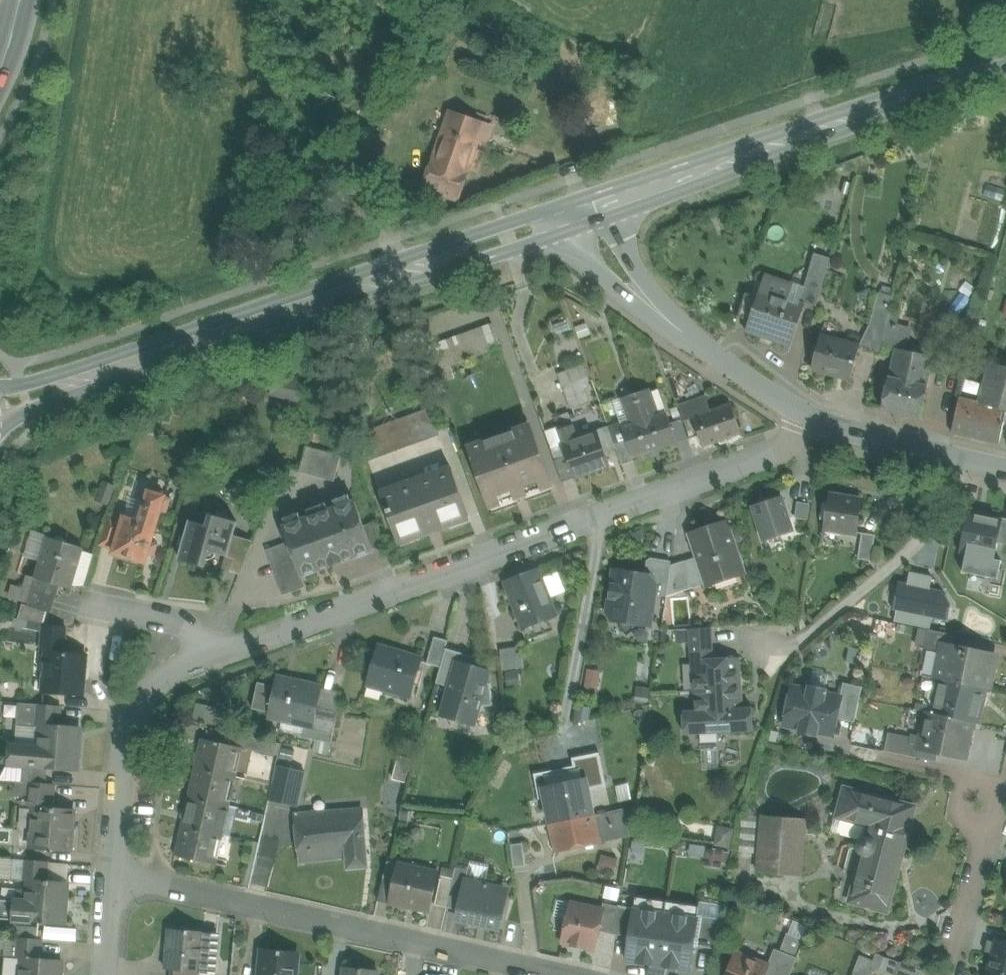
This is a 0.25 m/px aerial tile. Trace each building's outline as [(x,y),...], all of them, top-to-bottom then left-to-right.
[(449,111),(422,189),(460,202),(487,125),(449,111)] [(706,231),(711,243),(722,239),(717,227),(706,231)] [(831,259),(815,254),(804,292),(801,302),(817,307),(831,259)] [(790,287),(764,279),(759,293),(785,301),(790,287)] [(804,292),(790,287),(785,301),(800,306),(801,302),(804,292)] [(785,301),(759,293),(748,327),(775,336),(774,340),(792,346),(794,339),(804,308),(800,306),(785,301)] [(881,294),(873,325),(887,329),(891,311),(895,297),(881,294)] [(901,314),(891,311),(887,329),(880,353),(895,356),(896,349),(908,352),(913,328),(898,324),(901,314)] [(494,324),(423,350),(431,373),(502,348),(494,324)] [(568,324),(556,328),(559,336),(571,333),(568,324)] [(887,329),(873,325),(872,328),(867,349),(880,353),(887,329)] [(860,348),(867,349),(872,328),(864,326),(859,346),(860,346),(860,348)] [(588,328),(578,331),(581,341),(591,338),(588,328)] [(859,346),(823,336),(818,352),(813,369),(851,380),(860,348),(860,346),(859,346)] [(908,352),(896,349),(895,356),(890,377),(927,385),(933,357),(908,352)] [(989,363),(979,403),(1005,409),(1005,367),(989,363)] [(584,365),(560,374),(570,401),(585,396),(582,385),(590,382),(584,365)] [(289,377),(288,380),(277,377),(273,393),(304,401),(308,386),(297,383),(298,379),(289,377)] [(890,377),(889,377),(882,409),(921,417),(927,385),(890,377)] [(650,389),(636,394),(645,420),(659,415),(650,389)] [(246,391),(226,393),(227,405),(247,404),(246,391)] [(636,394),(622,399),(631,425),(645,420),(636,394)] [(585,396),(570,401),(573,410),(589,404),(585,396)] [(706,397),(679,406),(691,439),(701,435),(694,417),(711,411),(706,397)] [(960,398),(952,433),(999,444),(1005,415),(1005,409),(979,403),(960,398)] [(711,411),(694,417),(701,435),(705,447),(742,434),(732,404),(711,411)] [(430,409),(359,435),(368,462),(440,436),(430,409)] [(659,415),(645,420),(655,451),(677,443),(671,423),(667,412),(659,415)] [(207,414),(195,418),(197,426),(210,421),(207,414)] [(570,415),(560,418),(564,429),(573,425),(570,415)] [(689,439),(682,419),(671,423),(677,443),(689,439)] [(624,427),(623,428),(633,458),(634,458),(655,451),(645,420),(631,425),(624,427)] [(622,422),(609,427),(614,440),(617,450),(623,466),(635,461),(634,458),(633,458),(623,428),(624,427),(622,422)] [(564,429),(559,430),(565,445),(579,440),(574,425),(573,425),(564,429)] [(530,426),(470,447),(492,508),(551,486),(530,426)] [(603,444),(614,440),(609,427),(598,430),(599,433),(603,444)] [(559,430),(559,428),(545,432),(555,461),(567,457),(563,445),(565,445),(559,430)] [(565,445),(563,445),(567,457),(575,479),(611,466),(606,453),(603,444),(599,433),(579,440),(565,445)] [(130,434),(121,438),(124,448),(134,445),(130,434)] [(614,440),(603,444),(606,453),(617,450),(614,440)] [(341,456),(306,447),(299,472),(334,482),(341,456)] [(567,457),(555,461),(563,483),(575,479),(567,457)] [(452,469),(381,495),(397,542),(416,535),(469,516),(452,469)] [(141,522),(125,517),(123,523),(115,550),(114,553),(146,562),(156,527),(156,526),(165,496),(148,490),(144,502),(147,503),(141,522)] [(863,500),(830,495),(824,529),(857,534),(863,500)] [(199,499),(189,496),(181,518),(191,521),(192,522),(196,510),(196,511),(199,499)] [(782,498),(753,507),(764,541),(793,532),(782,498)] [(355,502),(284,527),(289,542),(301,576),(302,576),(304,576),(306,577),(317,573),(318,570),(356,557),(359,558),(370,554),(371,551),(373,551),(373,550),(364,526),(355,502)] [(797,517),(810,518),(810,502),(797,502),(797,517)] [(196,511),(196,510),(192,522),(209,526),(212,515),(196,511)] [(1001,519),(968,513),(961,552),(994,558),(997,541),(1002,520),(1001,519)] [(212,515),(209,526),(192,522),(191,521),(180,560),(204,567),(209,551),(227,557),(233,536),(237,523),(212,515)] [(1001,517),(1001,519),(1002,520),(997,541),(1005,543),(1005,518),(1001,517)] [(100,546),(115,550),(123,523),(110,519),(100,546)] [(377,522),(364,526),(373,550),(386,545),(377,522)] [(727,524),(692,536),(699,558),(707,583),(742,572),(727,524)] [(49,538),(33,533),(26,558),(41,562),(49,538)] [(876,535),(863,533),(858,559),(871,561),(876,535)] [(233,536),(227,557),(224,570),(239,575),(253,542),(233,536)] [(84,548),(49,538),(41,562),(36,579),(60,586),(71,590),(83,551),(84,548)] [(289,542),(267,550),(283,596),(306,588),(302,576),(301,576),(289,542)] [(83,551),(71,590),(81,593),(93,554),(83,551)] [(672,562),(652,559),(652,558),(647,561),(648,562),(645,579),(652,580),(653,580),(656,585),(655,595),(667,597),(671,566),(672,562)] [(693,588),(707,583),(699,558),(685,562),(693,588)] [(685,562),(672,566),(671,566),(667,597),(693,588),(685,562)] [(645,579),(637,578),(633,573),(627,572),(622,566),(615,571),(609,614),(608,614),(614,621),(618,622),(630,623),(636,618),(649,620),(651,620),(655,595),(656,585),(653,580),(652,580),(645,579)] [(540,567),(504,581),(516,612),(552,598),(540,567)] [(898,580),(892,620),(932,627),(933,618),(949,620),(953,593),(931,590),(934,575),(909,571),(907,582),(898,580)] [(32,592),(56,599),(60,586),(36,579),(32,592)] [(56,599),(32,592),(28,606),(31,607),(45,611),(52,613),(56,599)] [(552,598),(516,612),(521,625),(541,618),(557,612),(552,598)] [(42,623),(45,611),(31,607),(27,620),(42,623)] [(541,618),(521,625),(526,639),(552,629),(548,619),(543,621),(541,618)] [(630,623),(618,622),(628,635),(649,620),(636,618),(630,623)] [(891,626),(879,624),(877,636),(889,638),(891,626)] [(67,628),(44,626),(42,652),(46,653),(46,651),(65,653),(67,628)] [(712,628),(689,629),(691,660),(716,659),(712,628)] [(915,647),(925,649),(929,630),(919,628),(915,647)] [(961,637),(929,630),(925,649),(943,652),(944,646),(958,649),(961,637)] [(144,640),(129,637),(127,647),(142,650),(144,640)] [(449,641),(435,637),(428,664),(441,668),(449,641)] [(503,667),(524,666),(523,646),(502,647),(503,667)] [(958,649),(944,646),(943,652),(937,679),(984,689),(988,690),(995,656),(958,649)] [(423,661),(377,648),(369,677),(385,682),(384,688),(412,696),(423,661)] [(461,653),(447,649),(441,668),(437,684),(450,687),(458,662),(459,662),(461,653)] [(65,653),(46,651),(46,653),(43,693),(84,696),(85,678),(84,678),(86,654),(65,653)] [(471,666),(474,657),(461,653),(459,662),(471,666)] [(716,659),(691,660),(694,711),(743,709),(740,658),(716,659)] [(459,662),(458,662),(450,687),(442,716),(466,723),(470,709),(480,708),(494,706),(492,684),(487,684),(490,672),(471,666),(459,662)] [(588,690),(600,691),(602,669),(590,668),(588,690)] [(385,682),(369,677),(366,686),(383,691),(384,688),(385,682)] [(323,689),(278,679),(276,687),(270,714),(269,717),(305,725),(314,727),(319,706),(323,689)] [(984,689),(941,680),(934,713),(928,712),(928,713),(977,723),(984,689)] [(276,687),(258,683),(252,710),(270,714),(276,687)] [(862,687),(844,683),(841,697),(842,697),(837,718),(855,722),(862,687)] [(810,690),(793,687),(785,726),(801,729),(801,732),(816,735),(817,733),(833,736),(837,718),(842,697),(841,697),(825,694),(826,691),(810,687),(810,690)] [(343,694),(323,689),(319,706),(339,710),(343,694)] [(643,692),(634,693),(635,703),(645,701),(643,692)] [(39,705),(19,703),(17,727),(20,727),(37,728),(38,721),(39,705)] [(197,703),(195,719),(217,722),(219,706),(197,703)] [(63,707),(39,705),(38,721),(61,723),(63,707)] [(339,710),(319,706),(314,727),(305,725),(303,736),(332,743),(339,710)] [(480,708),(470,709),(466,723),(475,725),(480,708)] [(694,711),(684,712),(685,734),(701,733),(726,732),(753,731),(752,709),(743,709),(694,711)] [(977,723),(928,713),(921,746),(937,749),(964,755),(971,722),(977,724),(977,723)] [(61,727),(44,726),(43,729),(42,748),(19,746),(14,746),(13,765),(24,766),(48,768),(78,771),(80,742),(75,741),(76,728),(61,727)] [(20,727),(19,746),(42,748),(43,729),(37,728),(20,727)] [(236,734),(209,728),(206,740),(233,746),(236,734)] [(726,732),(701,733),(702,749),(727,748),(726,732)] [(913,737),(889,733),(885,751),(934,761),(937,749),(921,746),(912,744),(913,737)] [(206,740),(202,739),(195,768),(236,777),(236,776),(233,775),(239,748),(242,749),(243,748),(233,746),(206,740)] [(280,752),(278,763),(299,767),(301,756),(280,752)] [(580,754),(523,767),(530,800),(544,797),(550,824),(594,815),(580,754)] [(48,768),(24,766),(22,782),(32,783),(47,784),(48,768)] [(305,772),(277,766),(269,801),(297,807),(298,804),(305,772)] [(188,797),(230,806),(226,805),(232,777),(236,778),(236,777),(195,768),(188,797)] [(47,784),(32,783),(30,807),(41,808),(54,809),(56,785),(47,784)] [(891,800),(845,788),(838,813),(865,821),(884,826),(891,800)] [(419,794),(411,794),(410,803),(418,804),(419,794)] [(230,806),(188,797),(181,826),(223,836),(223,835),(219,834),(226,807),(229,807),(230,806)] [(916,807),(891,800),(884,826),(882,834),(907,841),(916,807)] [(237,808),(230,806),(229,807),(226,807),(219,834),(223,835),(223,836),(231,838),(237,808)] [(54,809),(41,808),(41,815),(40,830),(34,829),(32,849),(72,853),(75,810),(54,809)] [(596,826),(600,841),(630,834),(624,809),(610,812),(613,823),(596,826)] [(363,810),(294,815),(299,862),(347,857),(348,869),(367,867),(363,810)] [(865,821),(838,813),(836,822),(833,824),(832,828),(834,831),(838,832),(841,830),(863,836),(865,836),(868,826),(865,821)] [(19,848),(32,849),(34,829),(40,830),(41,815),(23,814),(19,848)] [(594,815),(550,824),(556,851),(600,842),(600,841),(596,826),(594,815)] [(758,816),(743,815),(740,852),(755,854),(758,816)] [(807,819),(762,815),(758,870),(803,875),(807,819)] [(884,826),(865,821),(868,826),(865,836),(863,836),(860,837),(858,838),(856,841),(855,843),(855,846),(856,850),(858,853),(861,855),(865,855),(852,901),(885,910),(901,851),(905,852),(907,841),(882,834),(884,826)] [(732,847),(735,827),(718,825),(715,845),(732,847)] [(223,836),(181,826),(174,856),(217,866),(217,865),(213,864),(219,836),(223,837),(223,836)] [(513,868),(526,867),(523,843),(511,845),(513,868)] [(705,862),(729,866),(731,849),(691,843),(689,853),(706,855),(705,862)] [(617,860),(604,858),(603,868),(616,870),(617,860)] [(26,860),(13,859),(12,880),(24,881),(24,879),(26,860)] [(49,862),(26,860),(24,879),(47,881),(49,862)] [(63,883),(71,883),(73,864),(49,862),(47,881),(63,883)] [(399,862),(398,868),(438,877),(439,871),(399,862)] [(468,871),(465,882),(488,887),(492,870),(470,864),(468,871)] [(456,868),(444,865),(442,876),(453,879),(456,868)] [(387,866),(383,879),(395,882),(398,868),(387,866)] [(438,877),(398,868),(395,882),(390,904),(430,913),(438,877)] [(468,871),(456,868),(453,879),(454,879),(447,908),(459,911),(465,882),(468,871)] [(453,879),(442,876),(435,905),(447,908),(454,879),(453,879)] [(47,881),(24,879),(24,881),(30,882),(28,903),(26,902),(25,921),(66,925),(68,896),(62,895),(63,883),(47,881)] [(395,882),(383,879),(378,901),(390,904),(395,882)] [(465,882),(459,911),(457,919),(500,928),(507,895),(496,893),(497,889),(488,887),(465,882)] [(706,894),(703,916),(720,919),(724,897),(706,894)] [(700,907),(636,898),(635,909),(667,914),(698,919),(700,907)] [(602,910),(572,904),(563,943),(573,945),(573,947),(584,949),(585,947),(594,950),(599,931),(603,911),(602,910)] [(620,907),(604,904),(602,910),(603,911),(599,931),(616,935),(620,907)] [(635,909),(620,907),(616,935),(631,937),(635,909)] [(659,966),(667,914),(635,909),(631,937),(627,961),(659,966)] [(667,914),(659,966),(690,970),(692,960),(698,919),(667,914)] [(720,919),(703,916),(699,947),(714,949),(720,919)] [(204,932),(172,929),(170,951),(167,951),(165,969),(172,970),(197,972),(201,973),(201,972),(202,961),(204,935),(204,933),(204,932)] [(805,938),(788,932),(781,949),(798,956),(805,938)] [(219,937),(204,935),(202,961),(216,962),(219,937)] [(19,938),(8,937),(6,957),(18,958),(19,938)] [(42,940),(19,938),(18,958),(23,959),(29,959),(41,960),(42,940)] [(996,938),(987,971),(1002,974),(1005,974),(1005,941),(996,938)] [(781,949),(771,974),(791,974),(798,956),(781,949)] [(265,950),(263,972),(260,972),(260,974),(295,974),(297,953),(265,950)] [(737,950),(727,974),(763,974),(768,963),(747,955),(737,950)] [(870,972),(880,974),(883,974),(885,971),(889,958),(877,953),(870,972)] [(6,957),(5,974),(22,974),(22,969),(23,959),(18,958),(6,957)] [(900,962),(889,958),(885,971),(895,974),(900,962)] [(29,959),(28,969),(22,969),(22,974),(62,974),(63,961),(41,960),(29,959)] [(216,962),(202,961),(201,972),(215,973),(216,962)] [(900,962),(895,974),(897,974),(923,974),(924,972),(900,962)] [(854,972),(861,974),(868,974),(870,970),(857,965),(854,972)]
